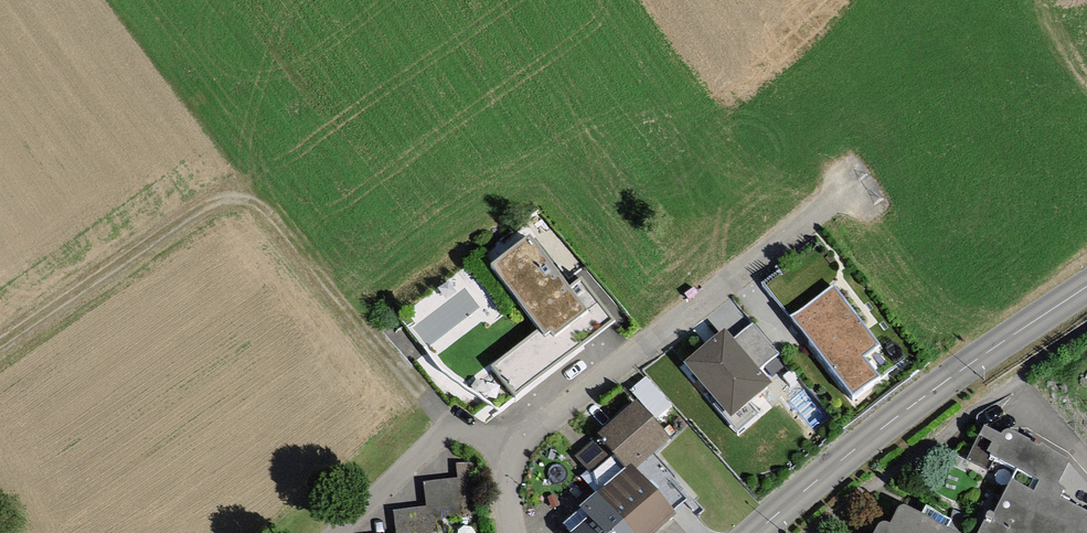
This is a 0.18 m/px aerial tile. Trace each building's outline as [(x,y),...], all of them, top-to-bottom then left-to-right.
[(584,272),(563,240),(548,250),(569,282),(584,272)] [(568,291),(530,243),(493,271),(541,331),(493,368),(516,397),(613,320),(606,312),(582,281),(568,291)] [(833,287),(793,317),(852,399),(880,379),(863,356),(876,347),(833,287)] [(713,343),(685,367),(731,422),(772,388),(758,371),(778,355),(754,325),(733,343),(725,333),(713,343)] [(663,415),(670,400),(648,392),(642,407),(663,415)] [(635,404),(605,431),(576,457),(605,490),(564,527),(569,532),(658,532),(675,518),(656,496),(632,470),(667,439),(635,404)] [(1056,502),(1061,492),(1053,488),(1064,466),(1002,435),(998,441),(981,433),(972,451),(1017,474),(992,524),(987,522),(982,532),(1086,532),(1086,518),(1056,502)] [(457,519),(482,516),(476,462),(456,465),(458,480),(426,484),(430,511),(398,515),(400,532),(458,532),(457,519)] [(896,515),(888,532),(934,532),(896,515)]
